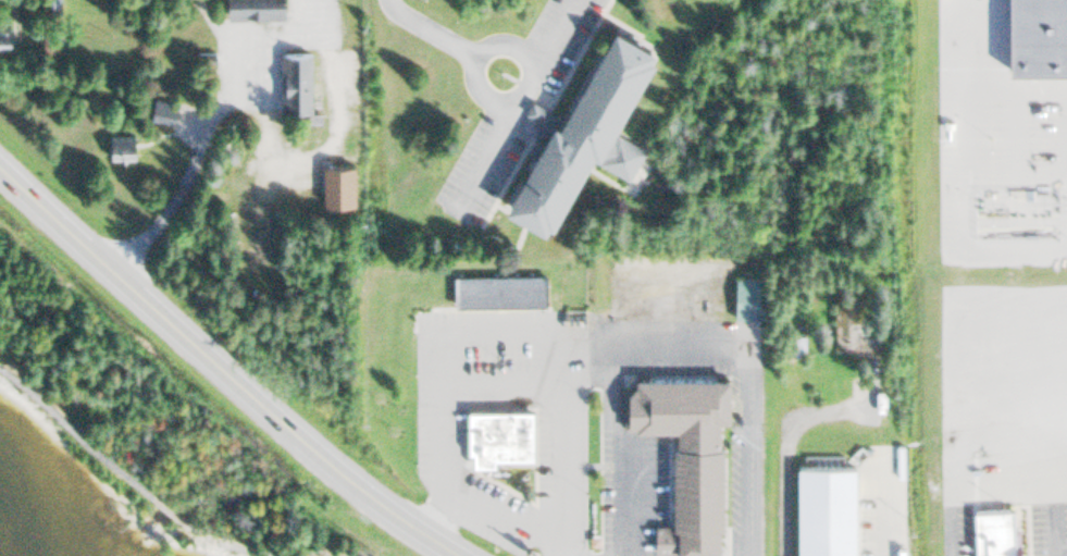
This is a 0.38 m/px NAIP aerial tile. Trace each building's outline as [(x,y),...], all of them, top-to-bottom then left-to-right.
[(286,18),(286,0),(227,0),(227,18),(286,18)] [(1014,71),(1013,0),(1066,0),(1066,70),(1014,71)] [(508,209),(555,120),(560,121),(611,22),(659,46),(616,129),(648,147),(630,183),(597,166),(603,157),(593,151),(553,232),(508,209)] [(11,48),(11,25),(0,25),(0,48),(11,48)] [(282,111),(311,111),(311,53),(282,53),(282,111)] [(135,157),(135,135),(109,135),(109,157),(135,157)] [(323,164),(323,204),(355,204),(355,164),(323,164)] [(449,275),(542,274),(542,304),(449,305),(449,275)] [(732,277),(733,314),(756,314),(756,276),(732,277)] [(862,299),(833,299),(833,346),(862,346),(862,299)] [(723,552),(724,420),(730,420),(731,377),(624,377),(623,428),(675,429),(675,524),(653,524),(653,551),(723,552)] [(467,413),(531,411),(532,458),(468,459),(467,413)] [(796,453),(854,452),(855,555),(797,555),(796,453)] [(977,555),(1020,555),(1018,506),(975,509),(977,555)]
